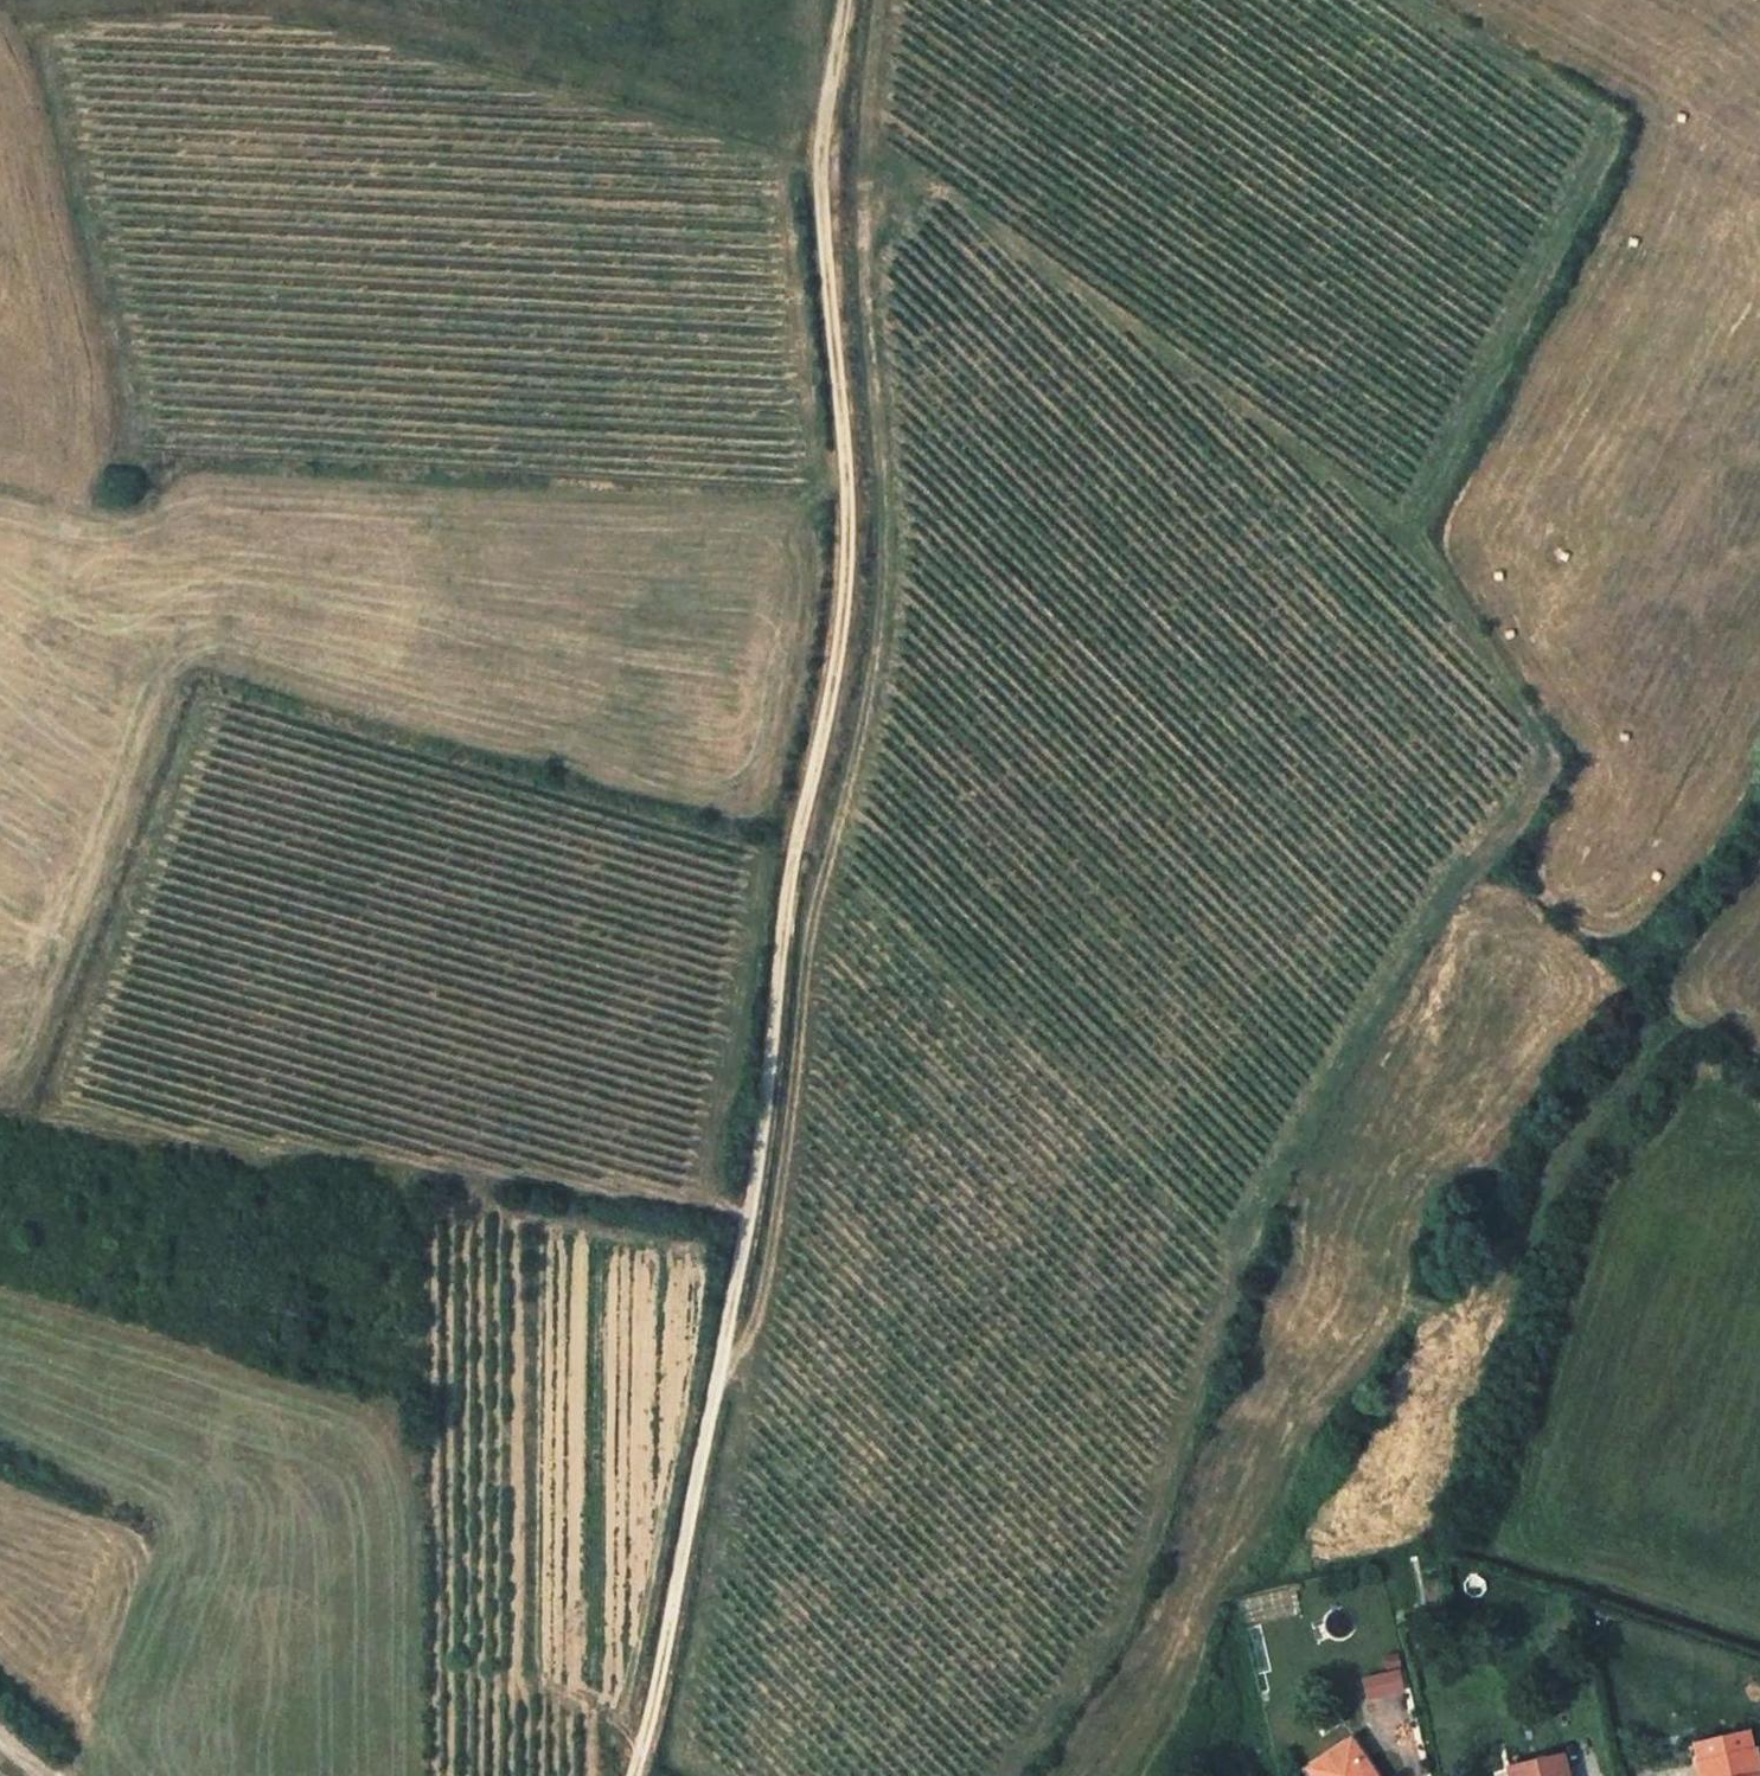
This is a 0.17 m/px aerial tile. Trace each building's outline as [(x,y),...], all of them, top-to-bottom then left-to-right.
[(1376,1696),(1405,1694),(1403,1668),(1374,1670),(1376,1696)] [(1384,1748),(1372,1727),(1331,1750),(1346,1775),(1409,1775),(1391,1743),(1384,1748)] [(1718,1754),(1724,1775),(1759,1775),(1759,1743),(1718,1754)] [(1578,1754),(1532,1765),(1535,1775),(1584,1775),(1578,1754)]
